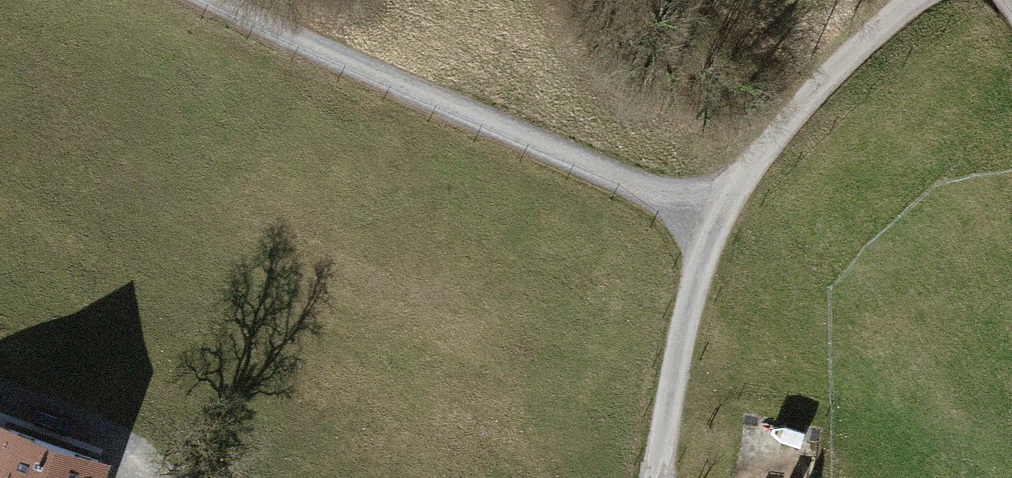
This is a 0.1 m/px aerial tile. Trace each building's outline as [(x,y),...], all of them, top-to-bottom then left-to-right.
[(99,460),(0,425),(0,477),(92,477),(99,460)]
